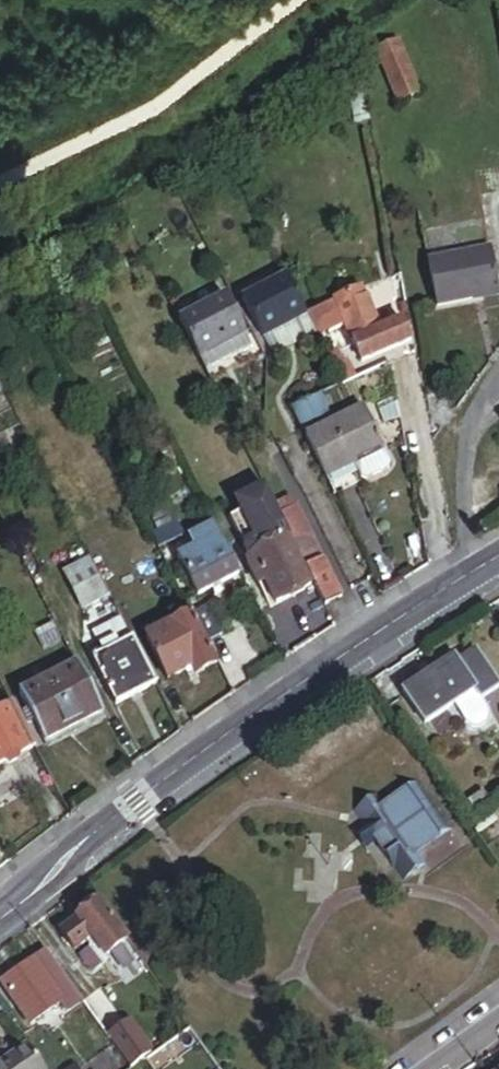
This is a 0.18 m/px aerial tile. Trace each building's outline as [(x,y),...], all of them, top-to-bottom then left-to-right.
[(397,111),(420,101),(399,50),(376,60),(397,111)] [(357,82),(341,85),(347,118),(363,116),(357,82)] [(473,306),(498,302),(490,260),(429,273),(438,317),(474,310),(473,306)] [(256,333),(298,311),(278,271),(235,293),(256,333)] [(235,332),(237,330),(216,290),(171,314),(192,354),(235,332)] [(349,350),(374,340),(356,299),(332,310),(349,350)] [(309,332),(298,311),(256,333),(267,353),(309,332)] [(349,350),(357,369),(408,348),(400,329),(374,340),(349,350)] [(243,347),(235,332),(192,354),(200,369),(243,347)] [(381,459),(382,458),(360,416),(304,445),(325,487),(352,473),(381,459)] [(386,470),(381,459),(352,473),(357,484),(363,487),(385,476),(386,470)] [(264,495),(278,521),(295,512),(281,486),(264,495)] [(294,552),(311,543),(295,512),(278,521),(294,552)] [(152,540),(175,528),(169,517),(146,530),(152,540)] [(207,572),(230,560),(215,532),(192,544),(198,556),(207,572)] [(324,610),(341,601),(311,543),(294,552),(324,610)] [(276,609),(309,592),(286,547),(246,567),(255,584),(261,581),(276,609)] [(199,600),(239,579),(230,560),(207,572),(198,556),(181,565),(199,600)] [(65,577),(69,584),(95,571),(91,564),(65,577)] [(69,584),(75,596),(101,583),(95,571),(69,584)] [(75,596),(83,613),(109,599),(101,583),(75,596)] [(194,680),(215,669),(190,621),(147,644),(168,684),(190,672),(194,680)] [(209,651),(221,645),(208,621),(197,627),(209,651)] [(102,661),(133,646),(122,623),(91,639),(102,661)] [(115,711),(156,691),(133,646),(102,661),(92,666),(115,711)] [(498,692),(498,683),(479,655),(460,669),(479,695),(484,702),(498,692)] [(460,708),(479,695),(460,669),(456,663),(437,676),(460,708)] [(22,700),(46,746),(102,717),(78,671),(22,700)] [(458,709),(460,708),(437,676),(404,700),(427,732),(458,709)] [(458,709),(464,717),(484,702),(479,695),(460,708),(458,709)] [(494,721),(492,714),(484,702),(464,717),(471,728),(476,733),(483,733),(492,728),(494,721)] [(35,750),(14,710),(0,717),(0,768),(35,750)] [(364,779),(341,795),(352,810),(367,831),(391,864),(413,848),(404,836),(438,812),(405,767),(372,791),(364,779)] [(476,819),(492,808),(485,797),(469,807),(476,819)] [(356,840),(367,831),(352,810),(340,818),(356,840)] [(479,841),(498,827),(498,826),(493,818),(472,832),(479,841)] [(114,971),(136,954),(102,909),(50,948),(68,971),(81,962),(77,957),(89,949),(104,969),(109,965),(114,971)] [(45,984),(55,978),(43,962),(34,969),(45,984)] [(63,1008),(45,984),(34,969),(32,967),(2,988),(33,1030),(63,1008)] [(87,986),(91,983),(83,973),(67,984),(75,995),(87,986)] [(75,995),(79,1000),(91,991),(87,986),(75,995)] [(30,1051),(5,1068),(43,1068),(30,1051)]
